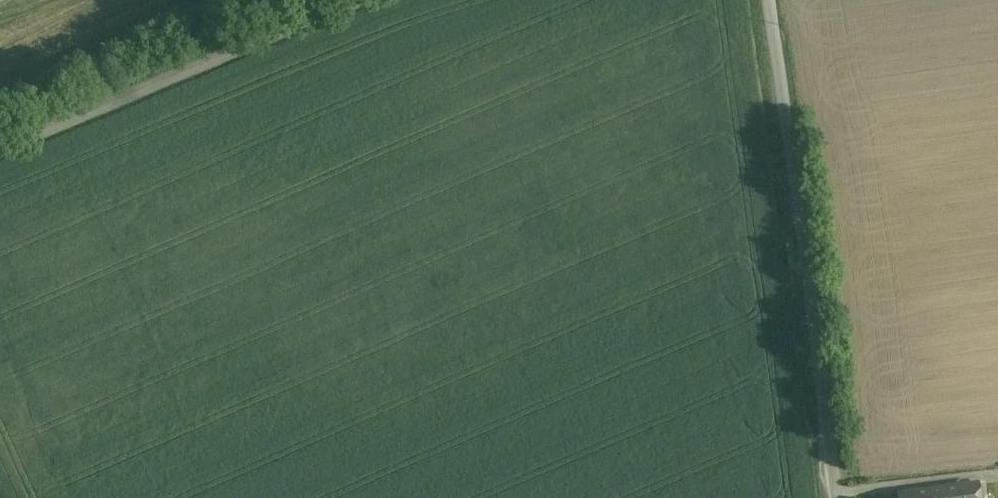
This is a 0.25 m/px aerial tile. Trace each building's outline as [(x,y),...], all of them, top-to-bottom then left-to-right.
[(971,490),(972,497),(997,497),(997,489),(971,490)]
